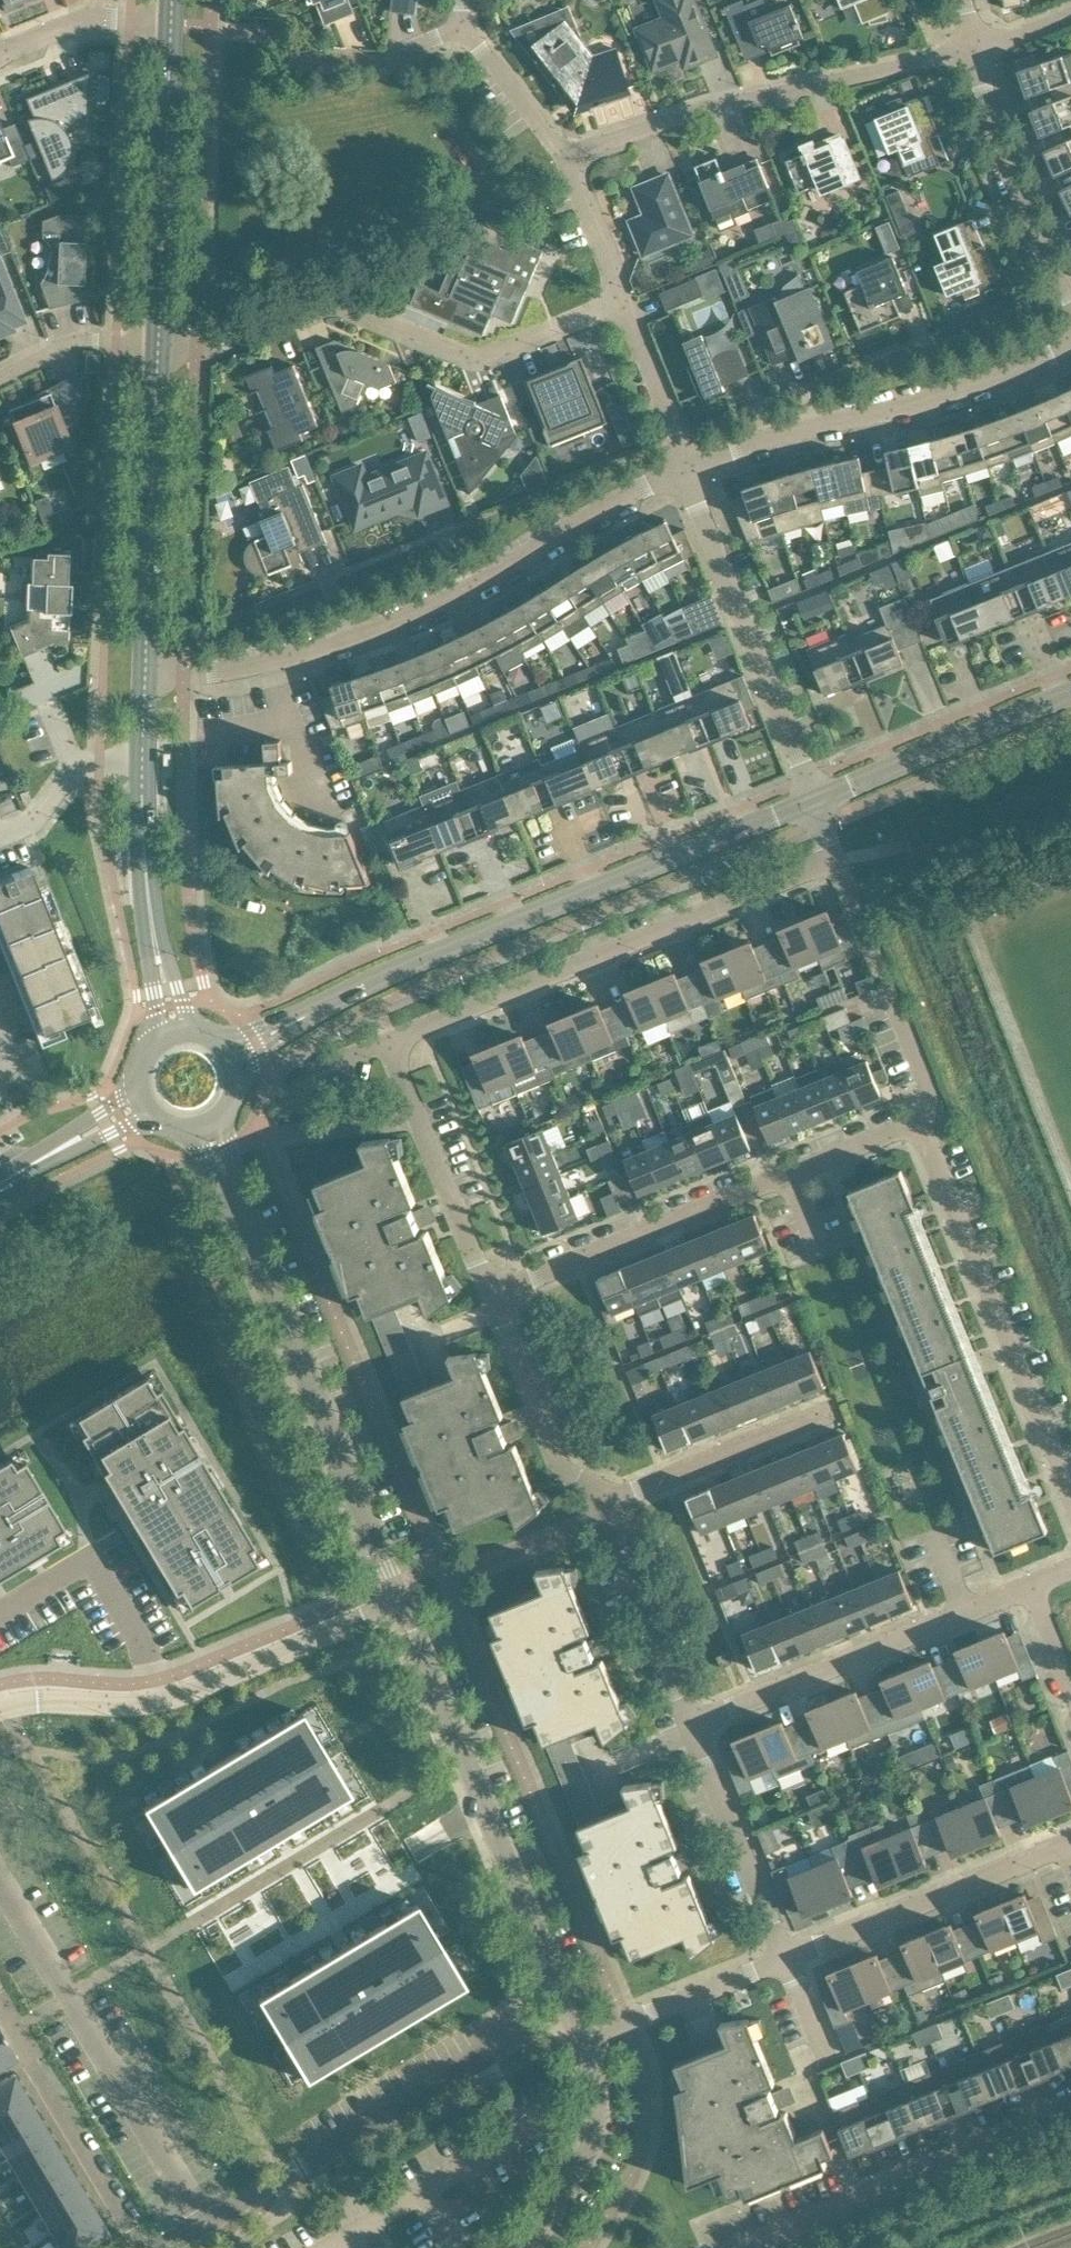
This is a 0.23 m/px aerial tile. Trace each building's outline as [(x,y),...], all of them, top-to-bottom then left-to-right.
[(1,2),(5,11),(22,5),(20,0),(21,0),(5,0),(1,2)] [(345,0),(323,0),(332,21),(350,13),(345,0)] [(393,10),(414,13),(415,0),(394,0),(393,10)] [(693,0),(658,0),(666,18),(638,30),(654,69),(678,60),(686,63),(685,65),(686,67),(715,55),(693,0)] [(791,4),(770,13),(764,0),(757,0),(745,5),(742,0),(725,7),(743,51),(759,44),(759,45),(762,44),(768,45),(772,55),(801,44),(799,39),(804,37),(800,27),(800,26),(799,22),(798,22),(791,4)] [(842,9),(855,4),(863,23),(869,21),(871,25),(889,20),(888,13),(890,12),(885,0),(839,0),(842,9)] [(1005,9),(1024,5),(1023,0),(1003,0),(1005,9)] [(545,25),(545,26),(544,31),(546,37),(530,49),(508,20),(507,21),(529,50),(525,53),(526,54),(530,51),(568,99),(563,103),(564,104),(574,96),(587,101),(591,113),(592,112),(591,107),(629,94),(631,99),(632,98),(616,48),(614,49),(618,61),(606,65),(603,56),(593,59),(590,55),(584,41),(579,43),(566,11),(553,17),(551,18),(549,19),(547,21),(546,23),(545,25)] [(1019,70),(1028,97),(1029,96),(1056,87),(1060,99),(1070,95),(1070,53),(1038,64),(1034,54),(1016,60),(1019,70)] [(51,180),(55,178),(58,176),(61,174),(64,171),(66,168),(68,164),(69,160),(70,157),(71,153),(71,149),(71,145),(70,141),(69,137),(67,134),(65,130),(86,114),(87,114),(89,73),(89,72),(25,98),(33,118),(30,119),(27,120),(35,140),(41,155),(51,180)] [(909,177),(940,164),(950,160),(949,159),(940,163),(929,137),(928,133),(937,129),(923,95),(903,103),(901,98),(886,104),(889,109),(882,112),(884,115),(876,119),(890,153),(898,150),(909,177)] [(1060,99),(1034,110),(1034,109),(1032,110),(1031,111),(1041,137),(1043,136),(1042,136),(1069,126),(1070,131),(1070,95),(1060,99)] [(8,158),(11,166),(29,159),(24,145),(14,123),(2,128),(0,124),(0,161),(8,158)] [(799,145),(801,150),(803,149),(804,153),(786,161),(799,193),(817,185),(818,187),(819,187),(830,191),(838,188),(862,179),(844,137),(816,148),(814,144),(816,144),(814,139),(799,145)] [(1048,149),(1047,149),(1046,150),(1045,150),(1056,176),(1058,175),(1057,175),(1070,169),(1070,139),(1048,149)] [(35,140),(24,145),(29,159),(41,155),(35,140)] [(716,158),(695,166),(701,181),(700,181),(715,218),(747,205),(748,209),(774,199),(757,158),(722,172),(716,158)] [(641,217),(631,221),(644,254),(692,234),(668,175),(635,188),(644,210),(645,210),(642,218),(641,217)] [(1063,188),(1062,189),(1061,190),(1070,210),(1070,185),(1063,188)] [(80,301),(81,285),(82,256),(84,256),(85,242),(82,242),(84,215),(58,215),(42,221),(41,238),(46,241),(49,248),(50,250),(49,259),(46,268),(43,276),(39,283),(49,308),(80,301)] [(772,224),(777,237),(798,228),(794,218),(788,221),(787,218),(782,220),(781,219),(772,223),(772,224)] [(973,218),(932,234),(943,262),(935,265),(947,295),(955,292),(957,296),(963,293),(966,298),(980,293),(978,287),(998,279),(986,249),(976,253),(964,223),(974,219),(973,218)] [(889,221),(876,226),(887,253),(900,248),(889,221)] [(9,251),(0,228),(0,255),(9,251)] [(512,323),(525,291),(522,290),(526,280),(530,282),(543,250),(522,241),(513,262),(482,249),(453,261),(440,291),(424,285),(415,305),(483,334),(492,314),(512,323)] [(701,256),(699,257),(704,268),(716,263),(711,251),(706,254),(701,256)] [(907,292),(907,291),(893,256),(865,268),(871,281),(845,292),(856,320),(853,320),(860,335),(879,327),(878,325),(901,316),(894,298),(907,292)] [(734,260),(720,265),(726,279),(739,273),(734,260)] [(7,324),(8,327),(23,321),(0,264),(0,327),(7,324)] [(833,346),(823,321),(821,322),(814,306),(817,305),(810,288),(806,290),(799,273),(798,274),(798,276),(785,286),(783,290),(783,295),(784,299),(778,301),(776,296),(750,307),(774,364),(798,354),(800,359),(833,346)] [(704,295),(697,278),(660,293),(662,300),(667,310),(704,295)] [(706,398),(725,391),(723,386),(749,375),(736,344),(710,354),(702,335),(684,342),(693,364),(688,366),(688,365),(687,366),(699,395),(700,395),(700,394),(704,392),(706,398)] [(316,347),(343,412),(356,406),(362,394),(365,395),(369,384),(380,388),(397,381),(390,364),(358,350),(355,356),(344,351),(347,345),(334,340),(316,347)] [(80,370),(93,354),(84,347),(71,363),(80,370)] [(608,423),(582,357),(524,380),(550,446),(557,443),(559,447),(585,437),(584,433),(608,423)] [(283,447),(277,450),(275,450),(275,452),(304,440),(301,433),(319,425),(294,364),(276,372),(273,364),(244,376),(245,378),(253,374),(260,389),(251,392),(252,394),(260,390),(267,408),(259,412),(259,413),(268,409),(275,427),(267,431),(267,432),(276,428),(283,447)] [(71,394),(77,394),(78,375),(66,381),(71,394)] [(1070,386),(1059,391),(1060,394),(1061,394),(1070,416),(1070,387),(1070,386)] [(433,397),(471,494),(472,493),(471,491),(499,456),(494,443),(516,434),(501,394),(477,404),(441,389),(440,390),(441,390),(439,392),(436,395),(434,396),(433,397)] [(50,392),(24,403),(7,410),(8,411),(9,411),(30,463),(71,447),(50,394),(51,394),(50,392)] [(1060,394),(1051,398),(1050,396),(1038,401),(1039,403),(1040,403),(1056,442),(1070,435),(1070,416),(1061,394),(1060,394)] [(1056,442),(1040,403),(1039,403),(1029,407),(1028,405),(1017,409),(1018,412),(1034,451),(1056,442)] [(531,410),(525,412),(531,429),(537,427),(531,410)] [(1034,451),(1018,412),(1008,415),(1007,413),(995,417),(996,420),(997,420),(1011,460),(1010,460),(1016,466),(1032,460),(1033,451),(1034,451)] [(1011,460),(997,420),(996,420),(986,423),(986,421),(974,425),(974,427),(975,427),(988,467),(1010,460),(1011,460)] [(343,424),(336,427),(341,441),(352,436),(350,429),(343,424)] [(975,427),(974,427),(965,430),(964,428),(952,432),(952,434),(953,434),(965,475),(988,467),(975,427)] [(953,434),(952,434),(942,437),(942,434),(930,438),(930,440),(931,440),(942,481),(965,475),(953,434)] [(942,481),(931,440),(930,440),(920,443),(920,440),(907,444),(908,446),(909,446),(919,487),(921,497),(944,491),(942,481)] [(919,487),(909,446),(908,446),(898,448),(897,446),(885,449),(889,466),(876,469),(881,496),(882,495),(895,493),(919,487)] [(447,503),(426,453),(367,477),(362,466),(335,477),(356,528),(416,503),(420,514),(447,503)] [(306,454),(291,460),(298,477),(304,474),(312,471),(306,454)] [(881,496),(876,469),(862,472),(859,454),(846,457),(846,459),(836,462),(835,462),(845,503),(844,504),(846,512),(883,505),(882,495),(881,496)] [(537,456),(522,475),(528,491),(548,483),(537,456)] [(845,503),(835,462),(836,462),(835,459),(823,462),(823,465),(813,467),(812,468),(823,509),(844,504),(845,503)] [(812,468),(813,467),(812,465),(799,468),(800,471),(790,474),(789,474),(804,526),(825,519),(823,509),(812,468)] [(789,474),(790,474),(789,471),(776,475),(777,478),(767,481),(766,481),(782,532),(782,533),(804,526),(789,474)] [(1059,476),(1046,482),(1049,491),(1062,485),(1059,476)] [(759,539),(782,532),(766,481),(767,481),(766,478),(742,486),(745,495),(731,500),(748,540),(758,536),(759,539)] [(1049,491),(1046,482),(1032,487),(1036,496),(1049,491)] [(256,540),(254,541),(251,543),(249,545),(247,548),(246,551),(245,554),(245,557),(245,560),(246,564),(248,567),(250,569),(252,571),(255,573),(257,574),(260,575),(264,575),(267,575),(270,574),(291,566),(291,567),(292,566),(292,565),(298,562),(299,564),(300,563),(300,562),(303,561),(300,553),(327,542),(303,484),(259,502),(266,518),(261,520),(267,535),(256,540)] [(1012,495),(999,501),(1002,510),(1016,504),(1012,495)] [(46,496),(34,501),(45,529),(57,524),(46,496)] [(1002,510),(999,501),(986,506),(989,515),(1002,510)] [(343,502),(331,506),(337,519),(348,515),(343,502)] [(1042,502),(1030,507),(1035,521),(1048,516),(1042,502)] [(84,503),(71,509),(75,517),(88,512),(84,503)] [(974,504),(951,513),(956,528),(979,519),(974,504)] [(956,528),(951,513),(927,523),(930,539),(956,528)] [(642,529),(643,532),(644,532),(663,570),(695,554),(685,529),(673,535),(665,518),(664,519),(665,521),(655,526),(654,524),(642,529)] [(901,528),(889,531),(894,553),(906,548),(901,528)] [(663,570),(644,532),(643,532),(634,537),(633,535),(621,541),(622,543),(623,543),(643,579),(663,570)] [(1047,551),(1065,597),(1070,595),(1070,542),(1047,551)] [(643,579),(623,543),(622,543),(613,548),(611,546),(600,552),(601,555),(602,554),(623,591),(643,579)] [(889,543),(879,546),(880,559),(892,554),(889,543)] [(1065,597),(1047,551),(1008,567),(1022,600),(1034,596),(1039,608),(1065,597)] [(71,590),(71,584),(67,584),(69,554),(46,553),(46,558),(32,557),(31,582),(27,582),(25,619),(9,626),(21,657),(42,649),(44,653),(68,643),(69,624),(67,623),(68,612),(67,611),(66,611),(66,603),(69,603),(70,590),(71,590)] [(623,591),(602,554),(601,555),(592,560),(591,558),(579,565),(581,567),(604,603),(623,591)] [(848,572),(862,567),(858,558),(845,563),(848,572)] [(581,567),(572,573),(570,571),(559,578),(561,580),(585,615),(604,603),(581,567)] [(1010,605),(1022,600),(1008,567),(970,583),(988,628),(1015,617),(1010,605)] [(821,583),(817,574),(816,575),(813,569),(802,573),(808,588),(821,583)] [(830,569),(817,574),(821,583),(834,578),(830,569)] [(768,589),(773,602),(802,591),(796,578),(768,589)] [(590,624),(585,615),(561,580),(552,586),(550,583),(540,590),(541,592),(542,592),(564,628),(570,638),(590,624)] [(988,628),(970,583),(931,599),(945,634),(946,633),(945,631),(957,627),(962,639),(988,628)] [(826,590),(817,594),(824,612),(834,608),(826,590)] [(542,592),(541,592),(532,598),(531,595),(520,602),(521,604),(522,604),(544,641),(564,628),(542,592)] [(849,640),(847,633),(846,633),(860,666),(872,661),(877,673),(904,662),(898,650),(923,640),(905,597),(868,612),(875,629),(849,640)] [(544,641),(522,604),(521,604),(512,609),(511,607),(500,613),(501,616),(502,615),(522,653),(544,641)] [(689,619),(696,634),(723,623),(717,606),(688,618),(689,619)] [(522,653),(502,615),(501,616),(492,620),(491,618),(480,624),(481,626),(482,626),(497,656),(505,671),(526,661),(522,653)] [(696,634),(689,619),(671,626),(674,633),(678,641),(696,634)] [(497,656),(482,626),(481,626),(472,631),(470,628),(459,634),(460,636),(461,636),(479,675),(480,674),(476,666),(497,656)] [(672,632),(651,640),(657,650),(676,642),(672,632)] [(847,671),(860,666),(846,633),(807,649),(825,694),(852,683),(847,671)] [(461,636),(460,636),(451,641),(450,638),(438,644),(439,646),(440,646),(457,685),(479,675),(461,636)] [(650,653),(646,642),(641,644),(639,639),(630,643),(633,649),(637,658),(650,653)] [(637,658),(633,649),(630,643),(618,648),(624,663),(637,658)] [(440,646),(439,646),(430,650),(429,648),(417,653),(418,655),(419,655),(435,694),(457,685),(440,646)] [(707,729),(693,695),(675,650),(659,656),(677,702),(654,711),(673,756),(699,745),(711,741),(707,729)] [(419,655),(418,655),(409,659),(408,656),(396,661),(397,664),(397,663),(413,703),(435,694),(419,655)] [(593,676),(606,671),(602,662),(589,667),(593,676)] [(397,663),(397,664),(387,667),(386,665),(374,669),(375,671),(376,671),(390,711),(413,703),(397,663)] [(593,676),(589,667),(576,672),(580,681),(593,676)] [(390,711),(376,671),(375,671),(365,675),(365,672),(353,676),(353,679),(354,678),(367,719),(368,719),(371,728),(392,720),(389,712),(390,711)] [(751,725),(746,712),(756,708),(743,675),(693,695),(707,729),(711,741),(751,725)] [(367,719),(354,678),(353,679),(343,682),(343,679),(331,683),(336,700),(322,704),(333,729),(367,719)] [(545,695),(558,690),(555,681),(541,686),(545,695)] [(545,695),(541,686),(528,692),(532,701),(545,695)] [(490,695),(494,705),(498,714),(511,709),(503,689),(490,695)] [(498,714),(494,705),(481,711),(485,720),(498,714)] [(470,726),(463,710),(445,718),(447,724),(451,733),(470,726)] [(673,756),(654,711),(616,727),(629,760),(634,772),(646,767),(673,756)] [(451,733),(447,724),(434,730),(438,739),(451,733)] [(629,760),(616,727),(577,742),(596,788),(622,777),(634,772),(629,760)] [(338,745),(334,733),(322,737),(327,749),(338,745)] [(414,738),(401,743),(404,752),(417,747),(414,738)] [(596,788),(577,742),(576,739),(555,748),(559,758),(542,765),(552,791),(557,803),(569,798),(596,788)] [(267,763),(218,766),(221,806),(222,806),(222,805),(230,801),(233,809),(227,812),(238,839),(239,838),(245,832),(251,838),(245,843),(264,865),(265,864),(269,856),(276,861),(272,867),(297,882),(298,881),(297,881),(299,872),(307,874),(306,881),(344,891),(345,889),(343,889),(343,884),(371,882),(371,881),(370,881),(350,832),(329,834),(309,829),(291,818),(278,803),(271,784),(270,773),(292,772),(292,761),(282,761),(281,740),(265,741),(267,763)] [(404,752),(401,743),(387,749),(391,758),(404,752)] [(552,791),(542,765),(539,758),(500,774),(503,781),(518,819),(545,808),(557,803),(552,791)] [(518,819),(503,781),(500,774),(461,790),(464,797),(464,796),(475,823),(480,835),(492,830),(518,819)] [(464,796),(464,797),(427,812),(426,812),(441,850),(468,840),(480,835),(475,823),(464,796)] [(441,850),(426,812),(427,812),(424,805),(384,821),(402,866),(415,861),(441,850)] [(361,828),(372,856),(382,852),(371,824),(361,828)] [(34,880),(29,867),(11,874),(0,879),(0,929),(41,1032),(35,1034),(39,1043),(64,1033),(60,1024),(88,1013),(34,880)] [(862,953),(847,917),(833,923),(828,911),(804,921),(819,958),(823,969),(862,953)] [(819,958),(804,921),(779,931),(784,943),(770,949),(784,983),(797,977),(794,968),(819,958)] [(784,983),(770,949),(756,954),(751,942),(727,952),(742,989),(741,989),(745,999),(784,983)] [(742,989),(727,952),(703,962),(708,974),(694,980),(704,1004),(741,989),(742,989)] [(708,1016),(704,1004),(694,980),(680,985),(675,973),(651,983),(665,1020),(670,1031),(708,1016)] [(665,1020),(651,983),(627,993),(632,1005),(617,1011),(628,1035),(665,1020)] [(843,987),(833,992),(837,1003),(848,999),(843,987)] [(837,1003),(833,992),(817,998),(822,1009),(837,1003)] [(631,1044),(628,1035),(617,1011),(603,1017),(598,1004),(574,1014),(593,1059),(631,1044)] [(845,1007),(823,1017),(829,1031),(851,1022),(845,1007)] [(593,1059),(574,1014),(550,1024),(555,1036),(541,1042),(554,1075),(593,1059)] [(800,1026),(805,1036),(817,1031),(813,1021),(800,1026)] [(788,1030),(792,1041),(805,1036),(800,1026),(788,1030)] [(753,1037),(758,1048),(770,1043),(766,1033),(753,1037)] [(554,1075),(541,1042),(527,1048),(522,1035),(498,1045),(518,1093),(555,1078),(554,1075)] [(758,1048),(753,1037),(728,1048),(733,1058),(745,1053),(758,1048)] [(518,1093),(498,1045),(474,1055),(479,1067),(464,1073),(479,1109),(518,1093)] [(734,1108),(747,1103),(725,1049),(690,1063),(694,1074),(716,1065),(734,1108)] [(881,1096),(867,1060),(863,1062),(861,1057),(854,1054),(840,1060),(844,1070),(859,1105),(881,1096)] [(859,1105),(844,1070),(840,1060),(824,1066),(822,1070),(825,1077),(822,1079),(836,1114),(859,1105)] [(694,1074),(690,1063),(676,1069),(681,1082),(695,1077),(694,1074)] [(836,1114),(822,1079),(818,1069),(796,1078),(800,1088),(814,1123),(836,1114)] [(674,1089),(670,1079),(658,1084),(662,1094),(674,1089)] [(792,1132),(778,1097),(774,1087),(751,1096),(755,1106),(769,1141),(792,1132)] [(814,1123),(800,1088),(778,1097),(792,1132),(814,1123)] [(637,1092),(625,1097),(630,1107),(642,1102),(637,1092)] [(630,1107),(625,1097),(613,1102),(617,1112),(630,1107)] [(605,1130),(595,1106),(585,1110),(595,1134),(605,1130)] [(728,1158),(714,1123),(710,1113),(688,1122),(692,1132),(706,1167),(728,1158)] [(737,1113),(714,1123),(728,1158),(751,1149),(737,1113)] [(552,1151),(543,1129),(507,1143),(508,1144),(504,1146),(509,1160),(514,1158),(516,1165),(552,1151)] [(684,1176),(669,1141),(665,1131),(643,1140),(647,1150),(661,1185),(684,1176)] [(706,1167),(692,1132),(669,1141),(684,1176),(706,1167)] [(413,1211),(410,1204),(416,1202),(398,1156),(404,1154),(402,1138),(391,1139),(390,1138),(362,1141),(369,1161),(317,1182),(319,1189),(312,1192),(361,1311),(368,1308),(370,1314),(423,1293),(431,1312),(454,1295),(453,1293),(462,1287),(452,1274),(446,1276),(428,1231),(422,1233),(419,1226),(431,1222),(424,1206),(413,1211)] [(599,1144),(604,1156),(614,1152),(609,1140),(599,1144)] [(661,1185),(647,1150),(624,1159),(639,1195),(661,1185)] [(561,1174),(552,1151),(516,1165),(526,1188),(561,1174)] [(614,1152),(604,1156),(609,1168),(619,1164),(614,1152)] [(905,1213),(916,1208),(901,1170),(849,1191),(859,1215),(864,1213),(869,1225),(864,1227),(873,1251),(879,1248),(884,1261),(878,1263),(888,1287),(894,1284),(898,1296),(893,1299),(902,1322),(908,1320),(913,1332),(907,1335),(917,1358),(923,1356),(934,1384),(974,1368),(968,1354),(962,1337),(956,1339),(948,1321),(954,1318),(947,1301),(941,1304),(934,1285),(939,1283),(932,1266),(927,1268),(919,1249),(925,1247),(918,1230),(912,1232),(905,1213)] [(570,1196),(561,1174),(526,1188),(535,1211),(570,1196)] [(632,1197),(623,1174),(608,1180),(618,1203),(632,1197)] [(579,1219),(570,1196),(535,1211),(544,1233),(579,1219)] [(732,1222),(731,1222),(746,1259),(769,1250),(755,1215),(756,1215),(756,1214),(732,1223),(732,1222)] [(746,1259),(731,1222),(731,1224),(710,1232),(724,1268),(746,1259)] [(724,1268),(710,1232),(688,1241),(687,1240),(702,1277),(724,1268)] [(702,1277),(687,1240),(686,1240),(687,1242),(665,1251),(680,1286),(702,1277)] [(680,1286),(665,1251),(643,1259),(643,1258),(642,1258),(657,1295),(662,1307),(684,1298),(680,1286)] [(662,1307),(657,1295),(642,1258),(642,1259),(642,1260),(621,1269),(635,1305),(640,1316),(662,1307)] [(635,1305),(621,1269),(599,1277),(599,1276),(597,1277),(612,1314),(635,1305)] [(773,1291),(761,1296),(765,1307),(777,1302),(773,1291)] [(765,1307),(761,1296),(749,1301),(753,1311),(765,1307)] [(780,1308),(768,1313),(772,1323),(784,1318),(780,1308)] [(730,1313),(718,1318),(722,1328),(735,1323),(730,1313)] [(772,1323),(768,1313),(756,1318),(760,1328),(772,1323)] [(722,1328),(718,1318),(706,1323),(710,1333),(722,1328)] [(739,1333),(735,1323),(722,1328),(727,1338),(739,1333)] [(685,1327),(672,1332),(677,1343),(689,1338),(685,1327)] [(727,1338),(722,1328),(710,1333),(714,1343),(727,1338)] [(677,1343),(672,1332),(660,1337),(665,1348),(677,1343)] [(404,1339),(406,1351),(426,1347),(423,1334),(404,1339)] [(638,1346),(642,1357),(654,1352),(650,1341),(638,1346)] [(691,1344),(679,1349),(683,1359),(696,1354),(691,1344)] [(683,1359),(679,1349),(667,1354),(671,1364),(683,1359)] [(810,1351),(787,1360),(802,1397),(803,1397),(803,1395),(826,1386),(826,1385),(824,1385),(810,1351)] [(500,1425),(497,1419),(503,1416),(485,1371),(491,1368),(489,1352),(478,1353),(477,1352),(449,1356),(457,1375),(404,1397),(406,1403),(400,1406),(448,1525),(455,1522),(457,1528),(510,1507),(518,1526),(541,1509),(541,1508),(550,1501),(540,1488),(534,1490),(515,1445),(509,1448),(506,1441),(518,1436),(512,1421),(500,1425)] [(661,1368),(657,1358),(645,1363),(649,1373),(661,1368)] [(802,1397),(787,1360),(765,1369),(780,1405),(801,1396),(802,1397)] [(1047,1531),(1003,1421),(996,1423),(974,1368),(934,1384),(931,1385),(935,1395),(946,1391),(948,1401),(942,1404),(953,1441),(951,1442),(995,1552),(1047,1531)] [(780,1405),(765,1369),(743,1378),(758,1415),(759,1415),(758,1414),(780,1405)] [(154,1392),(145,1377),(77,1418),(85,1433),(80,1436),(105,1478),(110,1475),(119,1489),(114,1492),(174,1593),(179,1589),(188,1604),(218,1586),(216,1582),(225,1577),(227,1581),(257,1563),(248,1548),(253,1545),(239,1521),(233,1524),(223,1507),(229,1504),(159,1389),(154,1392)] [(758,1415),(743,1378),(721,1387),(736,1423),(757,1414),(757,1416),(758,1415)] [(736,1423),(721,1387),(698,1396),(714,1433),(713,1432),(736,1423)] [(714,1433),(698,1396),(676,1405),(690,1441),(712,1432),(713,1434),(714,1433)] [(649,1404),(641,1408),(650,1430),(658,1426),(653,1414),(649,1404)] [(690,1441),(676,1405),(653,1414),(658,1426),(668,1452),(670,1451),(669,1450),(690,1441)] [(821,1441),(820,1441),(835,1478),(858,1469),(844,1435),(846,1434),(845,1433),(822,1442),(821,1441)] [(835,1478),(820,1441),(820,1443),(799,1452),(813,1487),(835,1478)] [(813,1487),(799,1452),(777,1460),(777,1459),(776,1459),(791,1497),(813,1487)] [(33,1559),(32,1559),(36,1556),(37,1557),(60,1543),(55,1534),(65,1529),(24,1461),(15,1467),(10,1458),(0,1464),(0,1579),(33,1559)] [(791,1497),(776,1459),(775,1460),(776,1461),(754,1470),(769,1506),(791,1497)] [(769,1506),(754,1470),(733,1478),(732,1477),(747,1515),(769,1506)] [(747,1515),(732,1477),(731,1478),(731,1479),(710,1488),(724,1524),(747,1515)] [(724,1524),(710,1488),(688,1497),(688,1495),(686,1496),(701,1533),(724,1524)] [(863,1510),(850,1515),(855,1526),(867,1521),(863,1510)] [(855,1526),(850,1515),(838,1520),(843,1531),(855,1526)] [(869,1527),(857,1532),(861,1542),(874,1537),(869,1527)] [(820,1532),(807,1537),(812,1547),(824,1542),(820,1532)] [(861,1542),(857,1532),(845,1537),(849,1547),(861,1542)] [(812,1547),(807,1537),(795,1542),(799,1552),(812,1547)] [(828,1552),(824,1542),(812,1547),(816,1557),(828,1552)] [(774,1547),(762,1552),(766,1562),(778,1557),(774,1547)] [(816,1557),(812,1547),(799,1552),(803,1562),(816,1557)] [(766,1562),(762,1552),(749,1556),(754,1567),(766,1562)] [(727,1566),(731,1576),(744,1571),(739,1560),(727,1566)] [(780,1563),(768,1568),(773,1578),(785,1574),(780,1563)] [(587,1640),(585,1633),(591,1631),(572,1585),(578,1583),(576,1567),(565,1568),(565,1567),(536,1570),(544,1590),(491,1611),(494,1618),(487,1621),(535,1739),(542,1737),(545,1743),(598,1722),(605,1741),(606,1740),(629,1724),(628,1722),(637,1715),(627,1702),(621,1705),(602,1660),(596,1662),(594,1655),(605,1651),(599,1635),(587,1640)] [(773,1578),(768,1568),(756,1573),(760,1583),(773,1578)] [(899,1570),(876,1579),(892,1616),(892,1615),(915,1605),(915,1604),(913,1605),(899,1570)] [(738,1593),(750,1588),(746,1577),(734,1582),(738,1593)] [(892,1616),(876,1579),(854,1588),(869,1624),(890,1615),(891,1617),(892,1616)] [(869,1624),(854,1588),(832,1597),(847,1635),(848,1634),(847,1633),(869,1624)] [(847,1635),(832,1597),(810,1606),(824,1642),(846,1633),(846,1635),(847,1635)] [(824,1642),(810,1606),(788,1615),(803,1653),(803,1652),(803,1651),(824,1642)] [(803,1653),(788,1615),(765,1625),(780,1660),(801,1652),(802,1653),(803,1653)] [(780,1660),(765,1625),(742,1634),(758,1671),(759,1670),(758,1669),(780,1660)] [(1037,1674),(1022,1638),(1009,1643),(1004,1631),(980,1641),(995,1678),(1019,1668),(1023,1679),(1037,1674)] [(995,1678),(980,1641),(956,1650),(961,1663),(948,1668),(958,1693),(995,1678)] [(717,1657),(722,1668),(733,1663),(728,1652),(717,1657)] [(958,1693),(948,1668),(935,1673),(930,1661),(906,1671),(921,1708),(958,1693)] [(921,1708),(906,1671),(882,1681),(887,1693),(874,1698),(884,1723),(921,1708)] [(884,1723),(874,1698),(861,1703),(856,1691),(832,1701),(847,1738),(884,1723)] [(847,1738),(832,1701),(808,1711),(813,1723),(800,1728),(810,1753),(847,1738)] [(1005,1711),(1010,1724),(1028,1718),(1023,1704),(1005,1711)] [(302,1712),(143,1808),(192,1889),(273,1841),(269,1833),(280,1826),(285,1834),(351,1794),(302,1712)] [(810,1753),(800,1728),(787,1734),(782,1721),(758,1731),(773,1768),(810,1753)] [(773,1768),(758,1731),(734,1741),(739,1753),(726,1759),(740,1795),(754,1789),(750,1778),(773,1768)] [(1036,1776),(1051,1813),(1070,1805),(1070,1795),(1070,1791),(1070,1757),(1068,1750),(1054,1756),(1059,1767),(1036,1776)] [(1051,1813),(1036,1776),(1031,1765),(995,1780),(1000,1791),(998,1792),(1009,1816),(1021,1811),(1026,1823),(1051,1813)] [(674,1854),(672,1847),(678,1845),(659,1800),(666,1797),(664,1781),(652,1782),(652,1781),(623,1785),(631,1804),(578,1826),(581,1832),(574,1835),(622,1954),(629,1951),(632,1957),(685,1936),(693,1955),(716,1938),(715,1937),(724,1930),(714,1917),(708,1919),(690,1874),(683,1877),(681,1870),(692,1865),(686,1850),(674,1854)] [(996,1821),(1009,1816),(998,1792),(961,1807),(976,1844),(1001,1834),(996,1821)] [(976,1844),(961,1807),(924,1822),(934,1846),(947,1841),(952,1854),(976,1844)] [(922,1852),(934,1846),(924,1822),(887,1837),(902,1874),(927,1864),(922,1852)] [(902,1874),(887,1837),(850,1852),(860,1877),(873,1871),(878,1884),(902,1874)] [(847,1882),(860,1877),(850,1852),(813,1867),(828,1904),(853,1894),(847,1882)] [(828,1904),(813,1867),(790,1876),(785,1865),(772,1871),(786,1907),(799,1901),(804,1914),(828,1904)] [(1025,1893),(1001,1903),(1016,1940),(1039,1931),(1044,1942),(1058,1937),(1043,1901),(1030,1906),(1025,1893)] [(338,1949),(257,1998),(306,2080),(465,1984),(416,1903),(350,1942),(354,1950),(343,1957),(338,1949)] [(1016,1940),(1001,1903),(977,1913),(982,1926),(969,1931),(979,1955),(1016,1940)] [(979,1955),(969,1931),(956,1936),(951,1924),(927,1934),(942,1971),(979,1955)] [(942,1971),(927,1934),(903,1943),(908,1956),(895,1961),(905,1986),(906,1985),(911,1998),(919,1995),(913,1982),(942,1971)] [(905,1986),(895,1961),(882,1966),(877,1954),(853,1964),(868,2001),(905,1986)] [(868,2001),(853,1964),(829,1974),(834,1986),(820,1991),(835,2027),(849,2022),(844,2010),(868,2001)] [(1069,1969),(1056,1974),(1062,1989),(1070,1985),(1070,1975),(1069,1969)] [(1009,1993),(997,1998),(1003,2013),(1015,2008),(1009,1993)] [(1003,2013),(997,1998),(985,2003),(991,2018),(1003,2013)] [(1070,2065),(1070,2014),(1049,2023),(1067,2067),(1070,2065)] [(775,2083),(760,2047),(756,2037),(762,2035),(760,2019),(749,2020),(749,2019),(721,2022),(720,2022),(728,2042),(675,2063),(678,2070),(671,2073),(678,2089),(690,2184),(713,2175),(719,2191),(726,2188),(729,2195),(743,2189),(746,2197),(826,2164),(824,2157),(834,2152),(824,2127),(797,2138),(787,2112),(781,2114),(778,2108),(790,2103),(783,2087),(771,2092),(769,2085),(775,2083)] [(938,2023),(925,2028),(931,2042),(944,2037),(938,2023)] [(1067,2067),(1049,2023),(1013,2038),(1031,2082),(1067,2067)] [(17,2057),(0,2028),(0,2068),(17,2057)] [(931,2042),(925,2028),(913,2033),(919,2047),(931,2042)] [(995,2096),(1031,2082),(1013,2038),(977,2052),(995,2096)] [(866,2052),(853,2057),(859,2071),(872,2066),(866,2052)] [(995,2096),(977,2052),(941,2067),(959,2111),(995,2096)] [(859,2071),(853,2057),(841,2062),(847,2076),(859,2071)] [(923,2125),(959,2111),(941,2067),(905,2081),(923,2125)] [(0,2081),(0,2121),(32,2103),(14,2073),(0,2081)] [(923,2125),(905,2081),(869,2096),(887,2140),(923,2125)] [(850,2155),(887,2140),(869,2096),(832,2111),(850,2155)] [(0,2121),(0,2141),(40,2117),(32,2103),(0,2121)] [(0,2141),(0,2145),(7,2156),(49,2131),(40,2117),(0,2141)] [(49,2131),(7,2156),(15,2171),(57,2145),(49,2131)] [(57,2145),(15,2171),(24,2185),(66,2159),(57,2145)] [(66,2159),(24,2185),(32,2199),(74,2174),(66,2159)] [(74,2174),(32,2199),(41,2213),(83,2188),(74,2174)] [(83,2188),(41,2213),(54,2235),(95,2209),(83,2188)] [(54,2235),(61,2247),(83,2247),(109,2232),(95,2209),(54,2235)]
